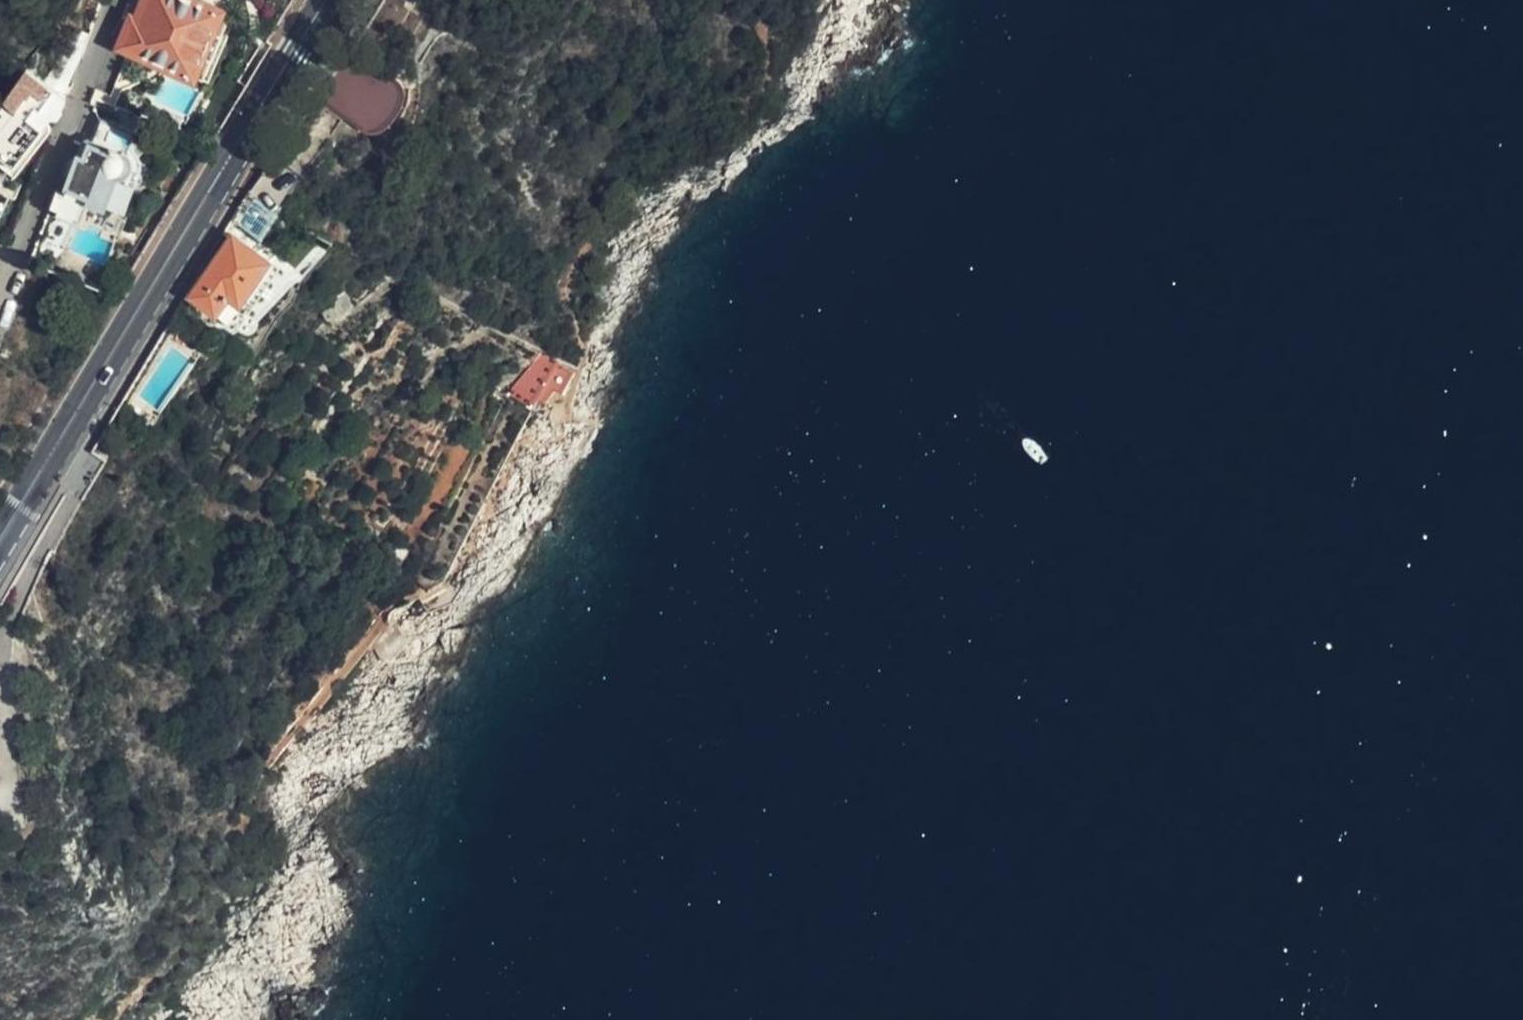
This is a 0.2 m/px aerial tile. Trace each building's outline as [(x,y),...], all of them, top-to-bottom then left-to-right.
[(212,10),(186,0),(142,0),(134,22),(130,20),(119,46),(126,49),(187,73),(212,10)] [(187,73),(198,77),(222,15),(223,12),(224,10),(225,9),(225,8),(225,7),(225,6),(225,5),(225,4),(224,3),(223,2),(223,1),(222,1),(221,0),(186,0),(212,10),(187,73)] [(119,46),(101,93),(108,96),(126,49),(119,46)] [(393,81),(351,53),(318,99),(361,127),(364,129),(367,130),(370,130),(373,130),(376,129),(379,129),(382,127),(384,125),(385,124),(387,123),(388,122),(389,120),(390,118),(391,117),(393,116),(394,115),(395,113),(396,112),(397,110),(398,109),(399,107),(400,106),(401,104),(401,102),(401,99),(401,96),(401,93),(400,91),(398,88),(397,85),(395,83),(393,81)] [(62,99),(24,68),(7,92),(0,101),(0,168),(13,176),(33,151),(27,145),(62,99)] [(56,184),(47,208),(55,211),(55,214),(84,225),(93,204),(111,209),(122,180),(128,181),(134,178),(138,173),(138,167),(136,161),(131,157),(140,136),(108,123),(85,106),(70,147),(82,145),(77,159),(66,155),(60,174),(69,177),(65,186),(56,184)] [(239,305),(270,263),(231,235),(187,297),(212,315),(226,296),(239,305)] [(278,268),(270,263),(239,305),(226,296),(212,315),(231,328),(245,309),(247,311),(278,268)] [(550,368),(552,363),(535,354),(525,367),(513,382),(500,397),(527,412),(550,368)] [(550,368),(530,406),(534,408),(535,408),(536,408),(537,408),(538,408),(539,408),(539,407),(540,407),(540,406),(541,405),(546,393),(555,398),(566,377),(550,368)]
